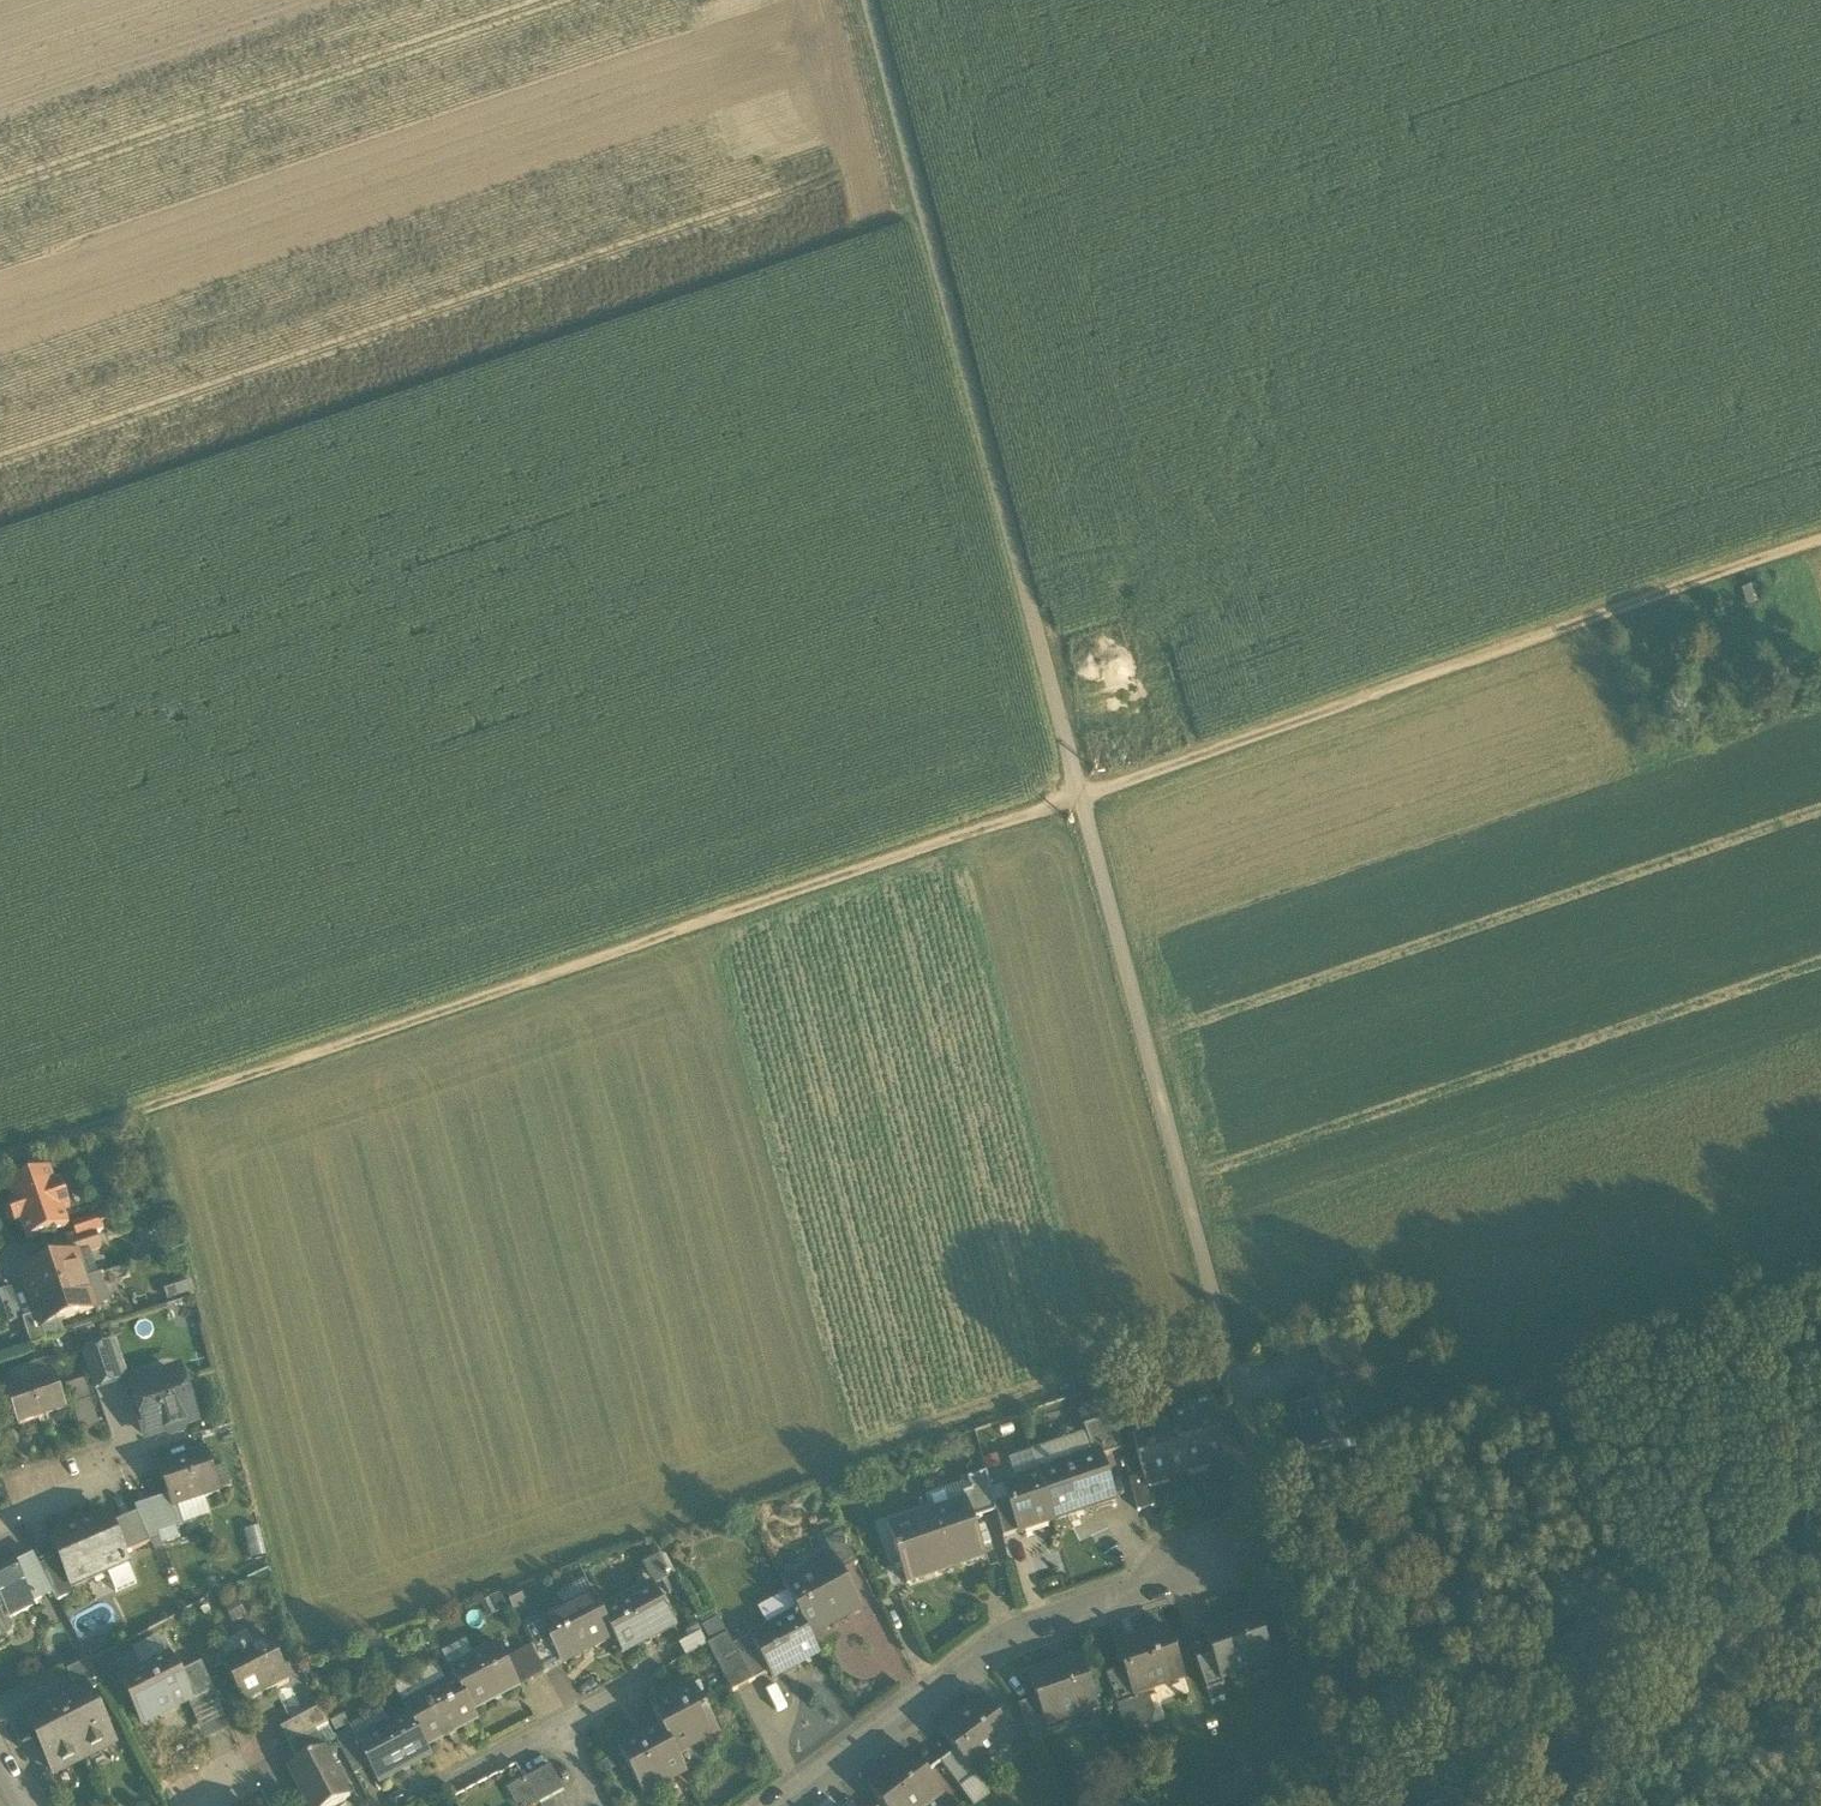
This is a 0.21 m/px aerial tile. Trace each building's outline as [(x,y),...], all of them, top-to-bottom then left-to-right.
[(21,1223),(27,1241),(69,1226),(64,1211),(70,1208),(62,1184),(56,1186),(50,1170),(8,1185),(13,1202),(8,1204),(15,1225),(21,1223)] [(73,1224),(78,1239),(96,1233),(104,1230),(99,1215),(73,1224)] [(101,1248),(96,1233),(78,1239),(67,1242),(72,1257),(77,1256),(101,1248)] [(95,1310),(94,1308),(85,1281),(85,1279),(77,1256),(72,1257),(24,1273),(38,1315),(42,1328),(60,1322),(95,1310)] [(100,1274),(85,1279),(85,1281),(94,1308),(109,1303),(100,1274)] [(163,1291),(166,1301),(195,1292),(191,1282),(163,1291)] [(23,1320),(13,1288),(0,1292),(0,1298),(8,1324),(23,1320)] [(23,1320),(32,1347),(47,1342),(42,1328),(38,1315),(23,1320)] [(42,1328),(47,1342),(64,1336),(60,1322),(42,1328)] [(110,1346),(122,1381),(128,1379),(116,1344),(110,1346)] [(82,1355),(94,1390),(122,1381),(110,1346),(82,1355)] [(16,1390),(55,1377),(49,1359),(10,1373),(16,1390)] [(157,1384),(156,1391),(137,1397),(143,1416),(140,1417),(147,1438),(196,1421),(183,1382),(179,1378),(173,1374),(166,1375),(159,1379),(157,1384)] [(159,1379),(166,1375),(133,1385),(137,1397),(156,1391),(157,1384),(159,1379)] [(8,1393),(19,1426),(66,1410),(55,1377),(16,1390),(8,1393)] [(69,1389),(74,1402),(87,1398),(83,1384),(69,1389)] [(1289,1399),(1303,1455),(1348,1444),(1334,1388),(1289,1399)] [(87,1398),(74,1402),(75,1407),(89,1402),(87,1398)] [(74,1407),(82,1430),(97,1425),(89,1402),(75,1407),(74,1407)] [(1078,1414),(1083,1429),(1112,1419),(1113,1419),(1109,1405),(1078,1414)] [(1212,1408),(1173,1418),(1185,1466),(1202,1461),(1204,1470),(1225,1465),(1226,1464),(1223,1450),(1212,1408)] [(1184,1466),(1185,1466),(1173,1418),(1171,1419),(1172,1423),(1131,1433),(1143,1478),(1146,1489),(1148,1489),(1168,1484),(1166,1475),(1185,1470),(1184,1466)] [(1100,1456),(1101,1458),(1121,1453),(1113,1419),(1112,1419),(1083,1429),(1085,1434),(1094,1458),(1100,1456)] [(1031,1452),(1039,1476),(1094,1458),(1085,1434),(1031,1452)] [(1225,1465),(1229,1482),(1245,1478),(1237,1447),(1223,1450),(1226,1464),(1225,1465)] [(161,1468),(174,1508),(177,1507),(205,1498),(219,1493),(217,1487),(212,1470),(206,1452),(161,1468)] [(1039,1476),(1031,1452),(1008,1460),(1016,1484),(1039,1476)] [(1094,1458),(1039,1476),(1052,1517),(1080,1508),(1081,1512),(1115,1501),(1101,1458),(1100,1456),(1094,1458)] [(212,1470),(217,1487),(232,1484),(225,1466),(212,1470)] [(1008,1500),(994,1505),(986,1473),(967,1479),(968,1481),(971,1491),(962,1494),(965,1502),(967,1501),(973,1520),(996,1512),(1003,1538),(1019,1533),(1008,1500)] [(1054,1521),(1052,1517),(1039,1476),(1016,1484),(1004,1488),(1008,1500),(1019,1533),(1054,1521)] [(1129,1482),(1137,1513),(1153,1509),(1148,1489),(1146,1489),(1143,1478),(1129,1482)] [(926,1496),(932,1514),(965,1502),(962,1494),(971,1491),(968,1481),(926,1496)] [(166,1498),(151,1503),(160,1533),(176,1528),(166,1498)] [(211,1515),(205,1498),(177,1507),(184,1525),(211,1515)] [(985,1556),(982,1548),(979,1539),(973,1520),(967,1501),(965,1502),(932,1514),(888,1529),(906,1583),(985,1556)] [(148,1537),(160,1533),(151,1503),(136,1509),(137,1512),(148,1537)] [(1052,1517),(1054,1521),(1081,1512),(1080,1508),(1052,1517)] [(107,1510),(48,1535),(71,1590),(108,1574),(130,1565),(131,1564),(126,1552),(113,1522),(107,1510)] [(113,1522),(126,1552),(150,1542),(148,1537),(137,1512),(113,1522)] [(258,1527),(244,1531),(252,1559),(266,1555),(258,1527)] [(834,1558),(842,1573),(857,1565),(841,1535),(825,1543),(833,1559),(834,1558)] [(987,1536),(979,1539),(982,1548),(990,1545),(987,1536)] [(6,1611),(10,1618),(34,1607),(32,1604),(14,1565),(8,1554),(0,1558),(0,1614),(6,1611)] [(653,1585),(654,1588),(671,1579),(659,1555),(642,1564),(653,1585)] [(14,1565),(32,1604),(53,1593),(39,1566),(34,1556),(14,1565)] [(54,1558),(39,1566),(53,1593),(58,1601),(73,1593),(71,1590),(54,1558)] [(786,1592),(798,1614),(806,1629),(818,1623),(822,1630),(862,1609),(842,1573),(834,1558),(833,1559),(813,1570),(816,1577),(786,1592)] [(130,1565),(108,1574),(115,1592),(137,1582),(130,1565)] [(783,1586),(786,1592),(816,1577),(813,1570),(783,1586)] [(565,1610),(592,1596),(584,1581),(558,1595),(565,1610)] [(653,1585),(601,1613),(614,1636),(622,1652),(651,1637),(651,1638),(675,1626),(654,1588),(653,1585)] [(503,1591),(480,1603),(488,1618),(511,1607),(503,1591)] [(756,1608),(768,1630),(798,1614),(786,1592),(756,1608)] [(591,1648),(614,1636),(601,1613),(592,1596),(565,1610),(540,1623),(548,1637),(561,1663),(591,1647),(591,1648)] [(224,1607),(232,1625),(246,1619),(238,1600),(224,1607)] [(0,1614),(0,1635),(2,1639),(17,1631),(10,1618),(6,1611),(0,1614)] [(810,1637),(806,1629),(798,1614),(768,1630),(751,1639),(769,1672),(770,1674),(796,1660),(798,1664),(819,1653),(810,1637)] [(1213,1655),(1221,1680),(1223,1680),(1245,1672),(1243,1667),(1269,1659),(1271,1664),(1273,1663),(1256,1614),(1205,1631),(1213,1655)] [(521,1625),(532,1646),(545,1672),(562,1663),(561,1663),(548,1637),(544,1640),(533,1619),(521,1625)] [(806,1629),(810,1637),(822,1630),(818,1623),(806,1629)] [(1124,1670),(1133,1697),(1135,1696),(1140,1694),(1157,1688),(1155,1684),(1181,1675),(1182,1680),(1185,1679),(1169,1629),(1116,1647),(1124,1670)] [(219,1644),(226,1659),(254,1645),(247,1630),(219,1644)] [(677,1645),(683,1657),(707,1645),(700,1632),(677,1645)] [(732,1691),(752,1681),(734,1648),(727,1635),(707,1645),(732,1691)] [(132,1650),(143,1670),(169,1657),(159,1637),(132,1650)] [(222,1660),(245,1705),(290,1682),(267,1638),(254,1645),(226,1659),(222,1660)] [(751,1639),(734,1648),(752,1681),(769,1672),(751,1639)] [(442,1652),(451,1670),(475,1657),(466,1640),(442,1652)] [(451,1670),(455,1678),(472,1710),(495,1699),(494,1697),(518,1685),(505,1660),(498,1645),(475,1657),(451,1670)] [(519,1686),(545,1672),(532,1646),(505,1660),(518,1685),(519,1686)] [(1197,1661),(1207,1692),(1225,1686),(1223,1680),(1221,1680),(1213,1655),(1197,1661)] [(132,1701),(144,1724),(161,1715),(160,1714),(174,1707),(175,1708),(191,1700),(169,1657),(143,1670),(122,1681),(132,1701)] [(1038,1699),(1046,1725),(1048,1725),(1069,1718),(1067,1712),(1093,1704),(1095,1709),(1098,1708),(1082,1658),(1030,1676),(1038,1699)] [(1243,1667),(1245,1672),(1271,1664),(1269,1659),(1243,1667)] [(84,1684),(88,1693),(102,1685),(89,1660),(67,1671),(75,1688),(84,1684)] [(796,1660),(770,1674),(772,1678),(798,1664),(796,1660)] [(182,1672),(197,1700),(213,1691),(214,1691),(201,1662),(182,1672)] [(437,1664),(411,1678),(421,1696),(447,1682),(437,1664)] [(1105,1677),(1116,1707),(1136,1700),(1135,1696),(1133,1697),(1124,1670),(1105,1677)] [(1155,1684),(1157,1688),(1182,1680),(1181,1675),(1155,1684)] [(403,1706),(404,1705),(421,1696),(411,1678),(411,1677),(394,1687),(403,1706)] [(447,1682),(421,1696),(404,1705),(409,1713),(426,1746),(448,1734),(448,1733),(476,1718),(472,1710),(455,1678),(447,1682)] [(132,1701),(122,1681),(104,1690),(115,1710),(132,1701)] [(36,1736),(55,1774),(114,1744),(88,1693),(84,1684),(75,1688),(24,1714),(25,1715),(36,1736)] [(653,1709),(661,1726),(676,1753),(700,1740),(701,1741),(719,1732),(694,1685),(673,1696),(674,1698),(653,1709)] [(225,1718),(213,1691),(197,1700),(190,1703),(201,1729),(225,1718)] [(1116,1707),(1127,1731),(1150,1723),(1140,1694),(1135,1696),(1136,1700),(1116,1707)] [(954,1752),(971,1774),(973,1773),(987,1762),(984,1759),(1010,1738),(1013,1742),(1016,1740),(984,1699),(940,1733),(954,1752)] [(1019,1705),(1029,1737),(1050,1730),(1048,1725),(1046,1725),(1038,1699),(1019,1705)] [(1067,1712),(1069,1718),(1095,1709),(1093,1704),(1067,1712)] [(282,1728),(291,1745),(317,1731),(328,1725),(327,1723),(319,1708),(282,1728)] [(382,1711),(351,1728),(357,1740),(388,1724),(382,1711)] [(430,1753),(426,1746),(409,1713),(388,1724),(357,1740),(357,1741),(370,1766),(378,1782),(402,1769),(401,1768),(430,1753)] [(344,1714),(327,1723),(328,1725),(334,1736),(351,1728),(344,1714)] [(9,1723),(20,1744),(36,1736),(25,1715),(9,1723)] [(230,1729),(225,1718),(201,1729),(205,1740),(230,1729)] [(685,1770),(676,1753),(661,1726),(639,1738),(638,1736),(618,1747),(643,1794),(661,1784),(660,1783),(685,1770)] [(334,1736),(354,1774),(370,1766),(357,1741),(357,1740),(351,1728),(334,1736)] [(326,1748),(317,1731),(291,1745),(300,1761),(326,1748)] [(984,1759),(987,1762),(1013,1742),(1010,1738),(984,1759)] [(311,1805),(335,1805),(352,1797),(326,1748),(300,1761),(292,1766),(308,1795),(306,1796),(311,1805)] [(940,1763),(960,1789),(976,1777),(973,1773),(971,1774),(954,1752),(940,1763)] [(937,1793),(940,1797),(942,1796),(912,1755),(867,1788),(881,1805),(920,1805),(937,1793)] [(551,1765),(538,1772),(551,1797),(564,1790),(551,1765)] [(539,1804),(551,1797),(538,1772),(525,1779),(539,1804)] [(976,1777),(960,1789),(971,1805),(978,1805),(990,1797),(976,1777)] [(525,1779),(512,1785),(523,1805),(535,1805),(539,1804),(525,1779)] [(940,1797),(937,1793),(920,1805),(928,1805),(940,1797)]
